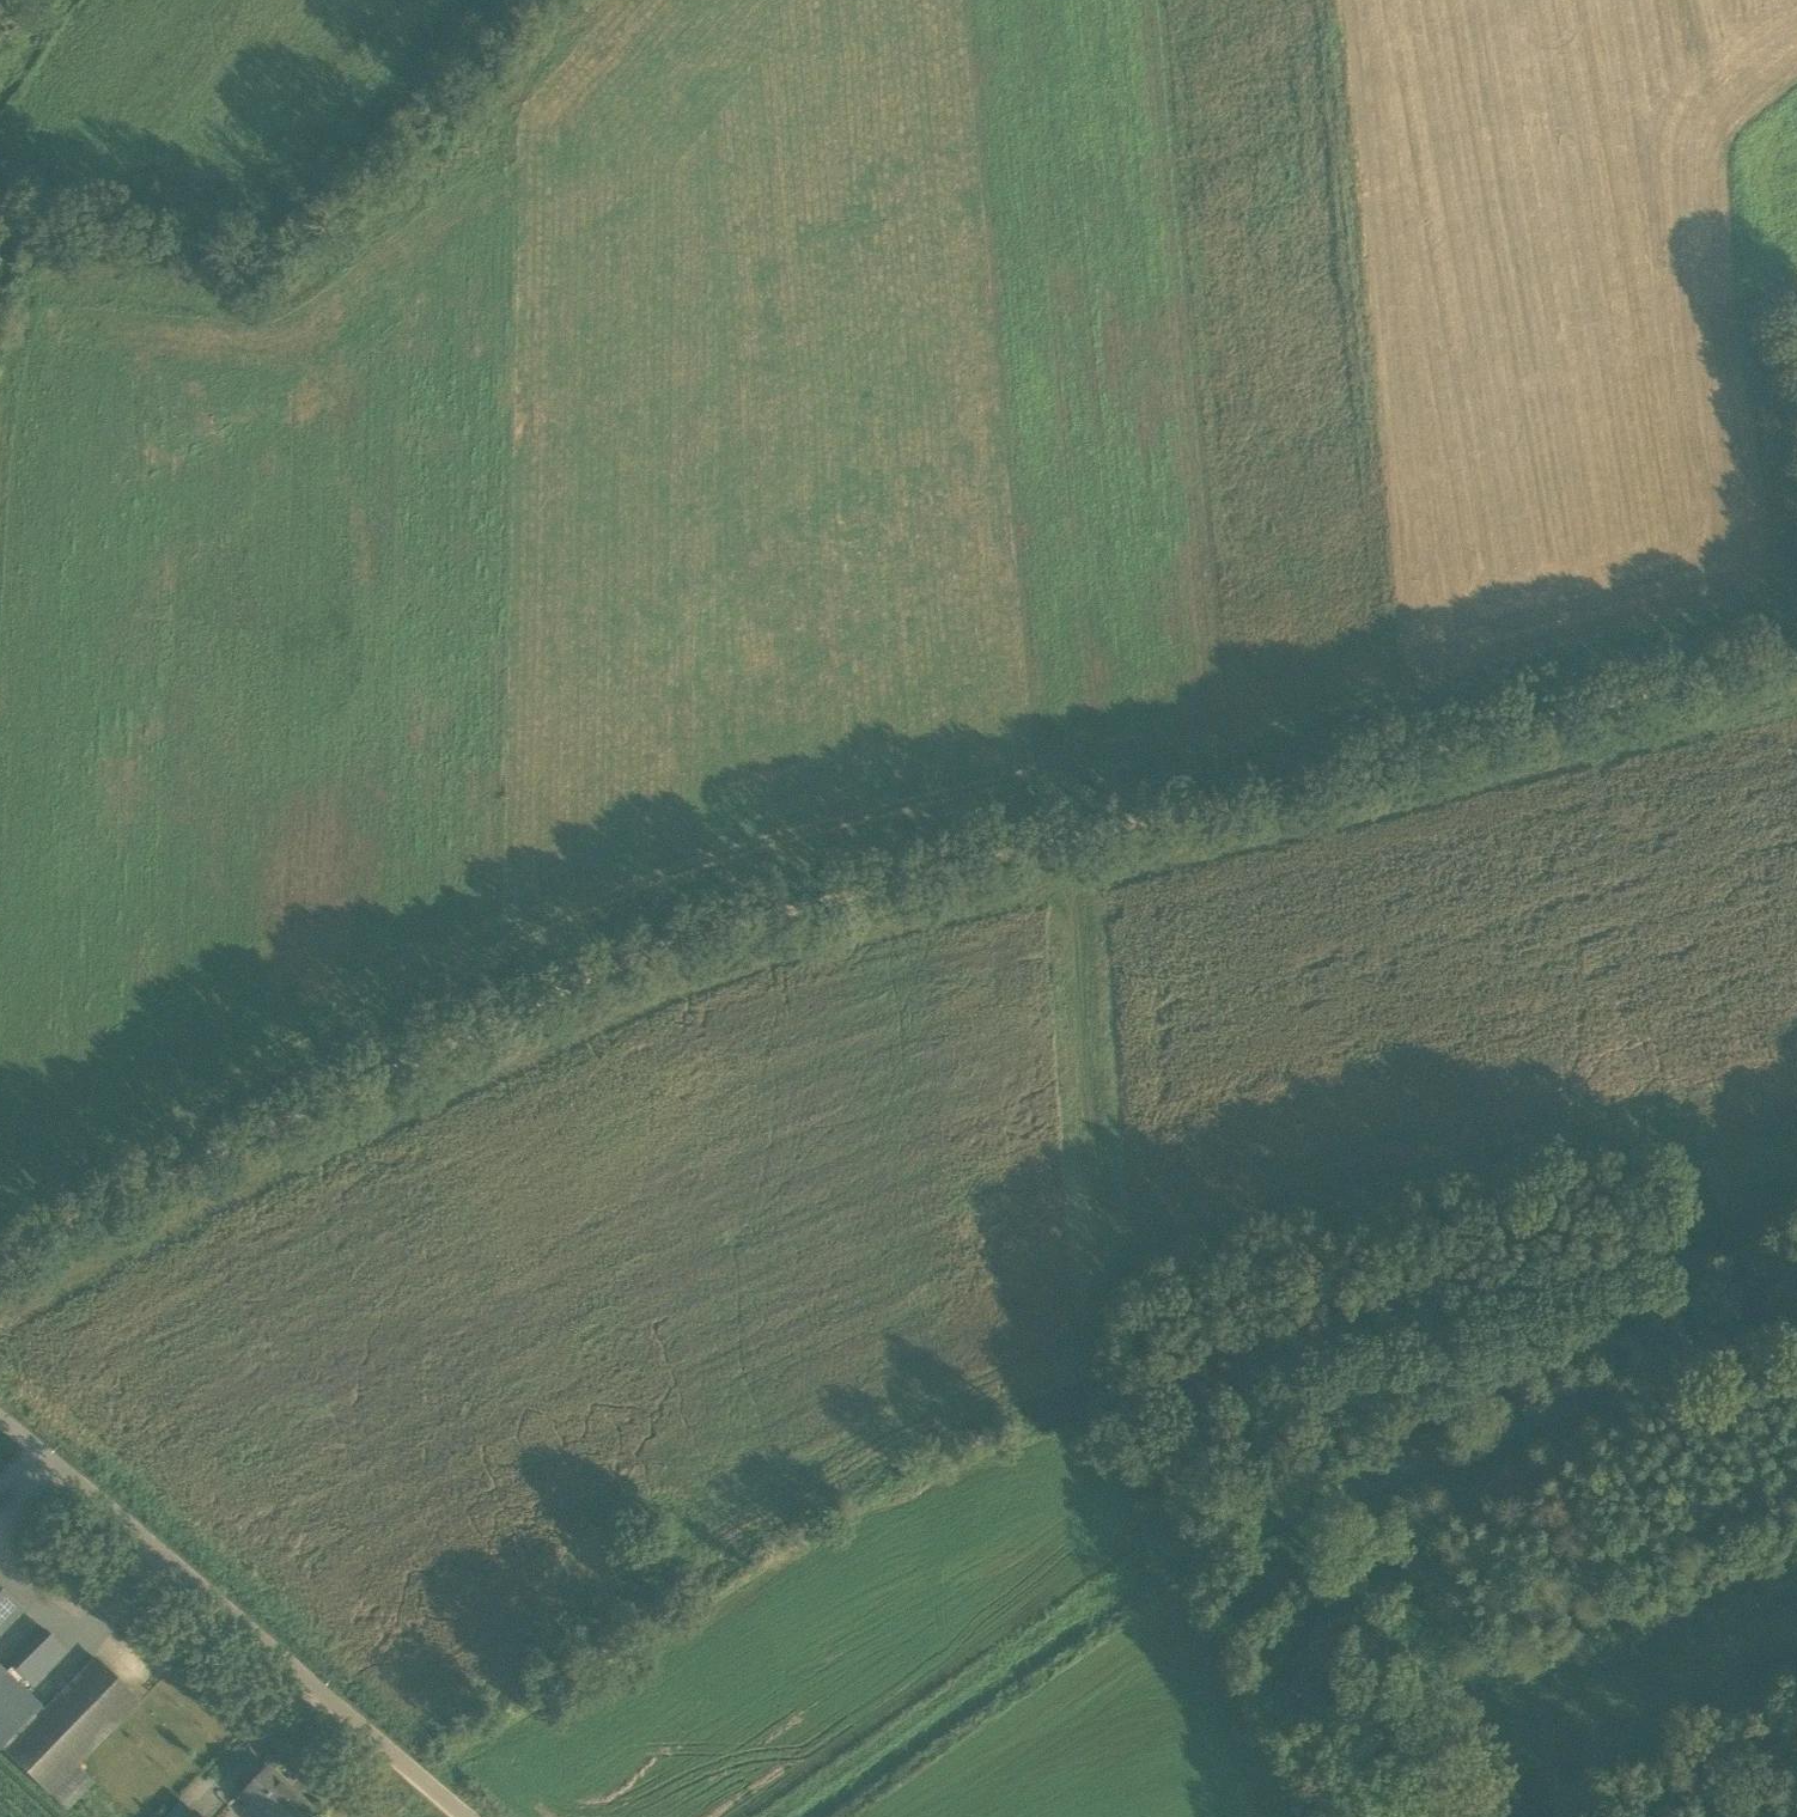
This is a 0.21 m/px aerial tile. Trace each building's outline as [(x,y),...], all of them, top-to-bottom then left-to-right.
[(24,1609),(0,1586),(0,1633),(24,1609)] [(33,1685),(50,1667),(67,1650),(46,1630),(13,1664),(33,1685)] [(0,1665),(0,1749),(4,1753),(48,1796),(140,1701),(96,1658),(47,1709),(0,1665)] [(313,1809),(269,1767),(240,1796),(261,1816),(306,1816),(313,1809)]
